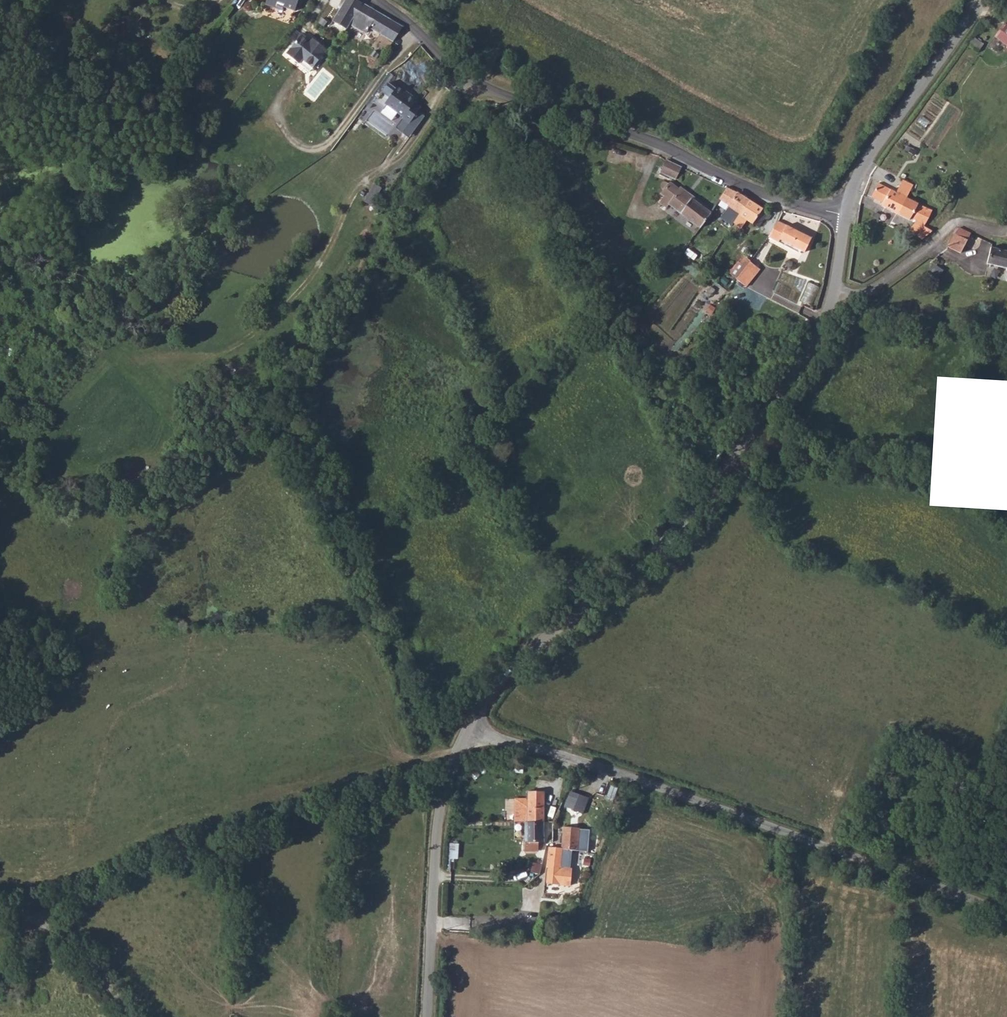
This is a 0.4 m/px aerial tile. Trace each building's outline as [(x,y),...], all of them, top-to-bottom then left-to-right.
[(266,4),(283,10),(285,7),(294,11),(299,0),(267,0),(266,4)] [(332,21),(345,29),(350,22),(367,33),(371,26),(395,41),(403,27),(357,0),(345,0),(332,21)] [(999,38),(1006,45),(1006,27),(999,38)] [(309,72),(328,51),(304,30),(285,51),(309,72)] [(400,87),(399,88),(388,103),(406,117),(413,122),(424,107),(417,102),(420,98),(412,92),(410,94),(400,87)] [(666,161),(660,173),(667,176),(676,180),(682,168),(666,161)] [(880,185),(878,184),(871,198),(882,204),(881,206),(896,214),(905,198),(912,185),(901,179),(894,192),(880,185)] [(666,184),(663,184),(662,187),(662,191),(660,195),(663,197),(658,204),(665,209),(668,205),(677,212),(700,229),(715,207),(725,188),(718,184),(705,209),(671,183),(669,185),(666,184)] [(725,188),(715,207),(720,209),(724,204),(739,214),(750,202),(736,192),(725,188)] [(905,198),(896,214),(907,220),(909,218),(913,221),(908,230),(923,239),(931,231),(922,227),(930,212),(905,198)] [(739,214),(738,215),(758,229),(768,215),(750,202),(739,214)] [(778,223),(769,238),(772,240),(778,243),(779,240),(786,226),(778,223)] [(786,226),(779,240),(803,252),(810,238),(786,226)] [(958,230),(954,236),(967,242),(970,236),(958,230)] [(954,236),(952,240),(947,249),(961,255),(967,242),(954,236)] [(987,265),(1006,269),(1006,253),(990,249),(987,265)] [(757,266),(746,286),(757,293),(767,273),(757,266)] [(618,292),(626,281),(613,272),(605,282),(618,292)] [(571,797),(564,812),(581,819),(588,804),(571,797)] [(527,821),(546,822),(546,799),(517,798),(516,820),(527,821)] [(546,822),(527,821),(526,851),(541,851),(541,843),(546,843),(546,839),(546,832),(546,822)] [(581,829),(564,827),(562,848),(550,847),(546,885),(547,892),(570,894),(577,888),(579,869),(570,869),(571,859),(572,850),(588,851),(590,832),(581,830),(581,829)]
